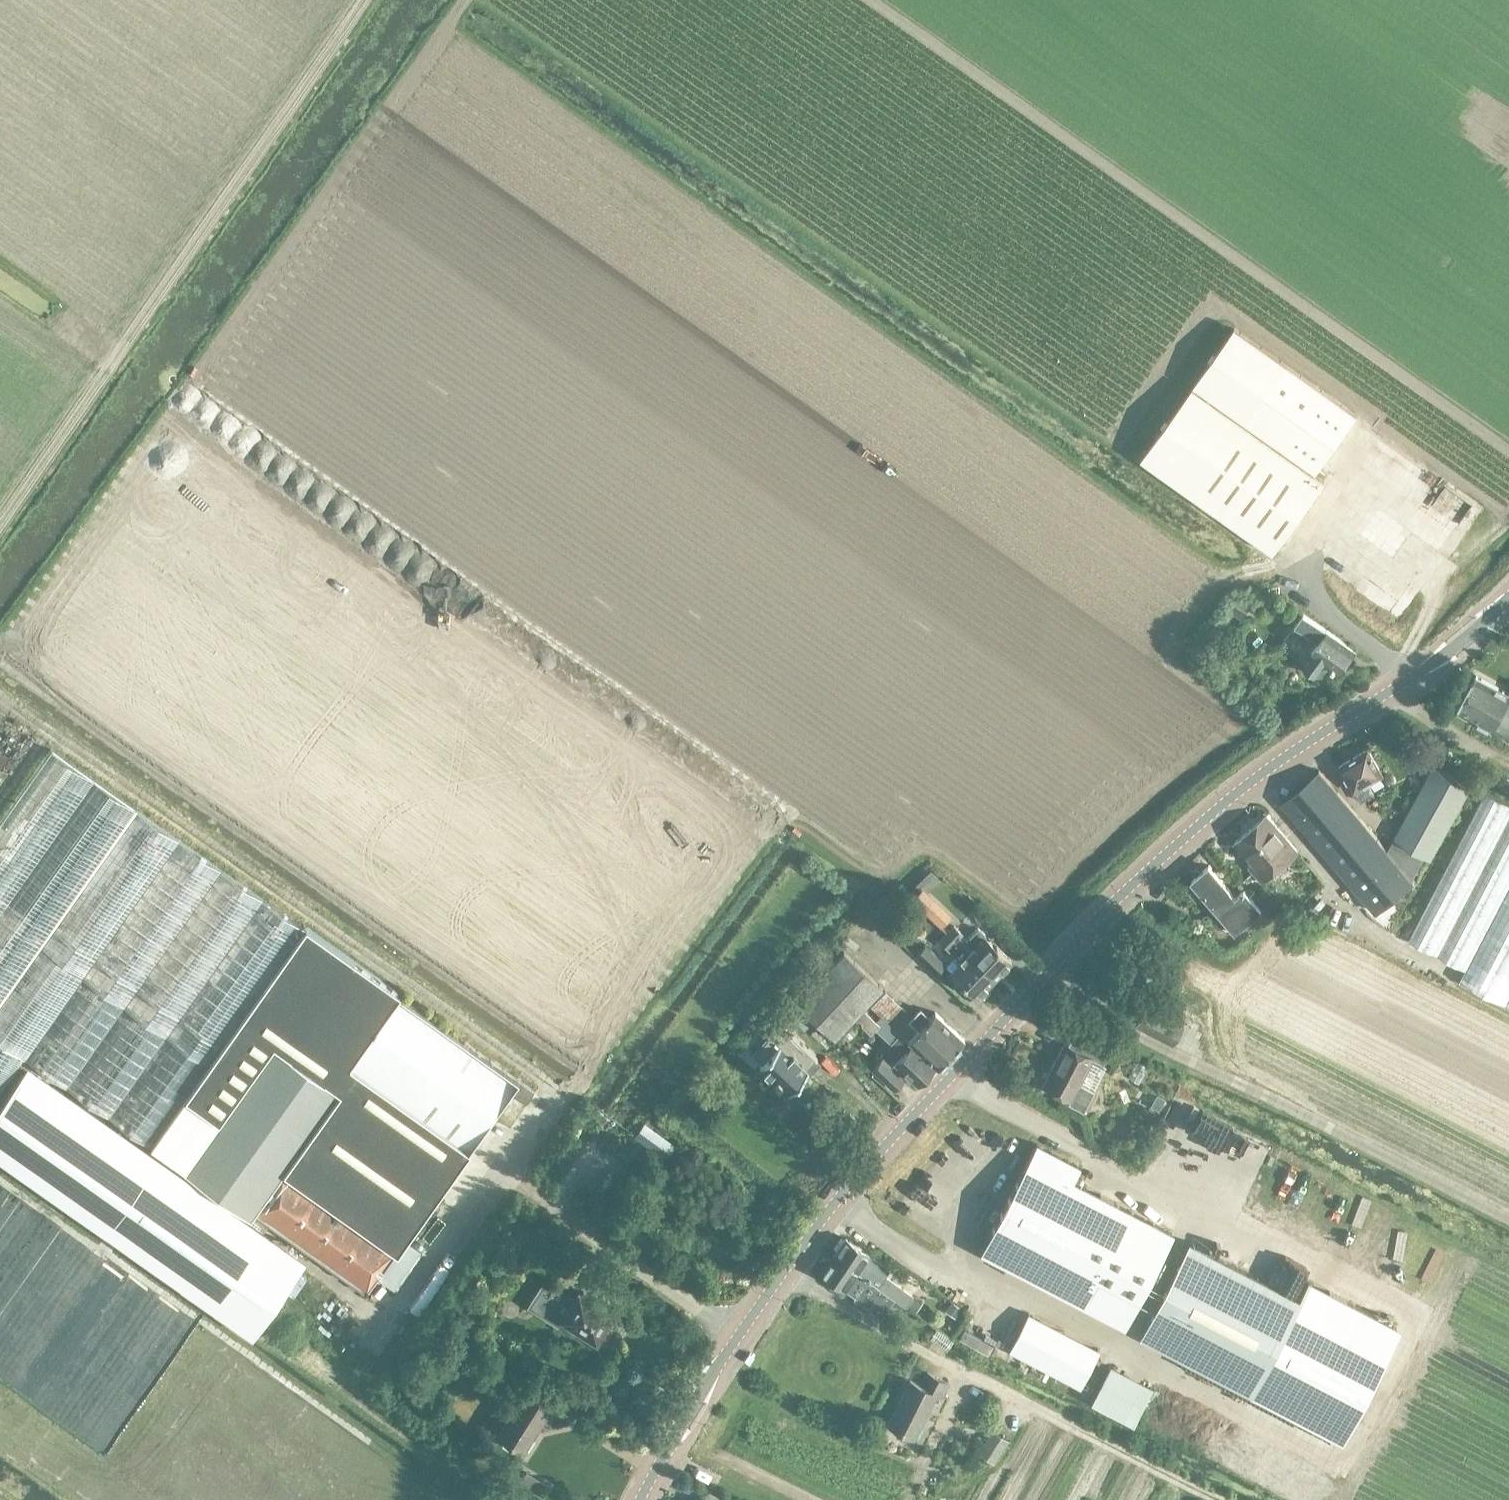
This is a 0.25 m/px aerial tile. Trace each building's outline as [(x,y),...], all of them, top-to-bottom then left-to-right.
[(1355,413),(1286,365),(1235,329),(1196,383),(1316,468),(1355,413)] [(1274,552),(1280,543),(1326,477),(1195,384),(1147,449),(1142,458),(1274,552)] [(1250,606),(1237,597),(1229,610),(1241,618),(1250,606)] [(1295,625),(1303,630),(1318,641),(1303,663),(1306,665),(1306,668),(1307,671),(1310,673),(1313,673),(1316,672),(1318,673),(1326,662),(1339,672),(1355,650),(1311,619),(1303,613),(1295,625)] [(1458,706),(1494,726),(1498,719),(1508,724),(1508,692),(1474,674),(1458,706)] [(0,821),(0,1089),(23,1056),(182,1168),(182,1167),(250,1215),(248,1219),(262,1230),(268,1222),(365,1292),(468,1148),(509,1090),(525,1102),(533,1090),(517,1078),(399,994),(400,992),(306,925),(305,927),(137,808),(52,748),(0,821)] [(1360,799),(1370,794),(1374,792),(1370,784),(1383,775),(1368,749),(1339,766),(1355,793),(1356,792),(1360,799)] [(1471,786),(1434,766),(1395,836),(1425,853),(1431,856),(1471,786)] [(1377,912),(1415,880),(1320,769),(1282,802),(1377,912)] [(1410,939),(1466,968),(1460,979),(1508,1004),(1508,802),(1486,791),(1410,939)] [(1262,882),(1298,851),(1299,850),(1267,813),(1234,842),(1253,863),(1249,866),(1262,882)] [(1248,919),(1254,925),(1254,926),(1267,915),(1265,912),(1255,900),(1244,888),(1236,895),(1209,865),(1192,879),(1192,880),(1185,888),(1197,902),(1205,895),(1235,931),(1248,919)] [(952,915),(923,887),(911,899),(940,927),(952,915)] [(1264,892),(1255,900),(1265,912),(1274,904),(1264,892)] [(946,932),(955,941),(962,934),(952,925),(946,932)] [(961,982),(976,996),(993,976),(964,949),(955,941),(946,932),(938,941),(954,955),(945,965),(962,981),(961,982)] [(993,976),(1011,958),(996,944),(995,945),(983,935),(973,945),(970,942),(964,949),(993,976)] [(915,954),(935,974),(946,963),(925,944),(915,954)] [(853,1017),(860,1024),(869,1014),(863,1008),(883,987),(843,950),(795,1000),(834,1037),(853,1017)] [(901,1005),(886,990),(871,1006),(886,1021),(901,1005)] [(1145,1006),(1136,1025),(1173,1043),(1182,1024),(1145,1006)] [(919,1028),(908,1040),(934,1066),(936,1067),(964,1038),(935,1011),(930,1017),(920,1007),(909,1019),(919,1028)] [(870,1033),(879,1024),(869,1014),(860,1024),(870,1033)] [(934,1066),(907,1040),(900,1032),(890,1042),(900,1053),(893,1060),(895,1061),(892,1065),(882,1056),(871,1067),(875,1070),(893,1088),(903,1077),(903,1076),(906,1072),(917,1083),(919,1081),(924,1081),(928,1077),(927,1072),(934,1066)] [(1043,1086),(1069,1099),(1067,1102),(1083,1110),(1093,1089),(1080,1083),(1092,1059),(1103,1064),(1109,1051),(1088,1040),(1083,1052),(1065,1043),(1043,1086)] [(780,1041),(753,1070),(781,1098),(809,1069),(780,1041)] [(28,1064),(0,1103),(0,1161),(250,1338),(305,1261),(262,1230),(247,1220),(28,1064)] [(1037,1144),(980,1252),(1125,1327),(1173,1233),(1073,1180),(1080,1167),(1037,1144)] [(833,1256),(894,1297),(905,1305),(913,1293),(886,1275),(889,1269),(869,1256),(870,1255),(846,1237),(833,1256)] [(1190,1243),(1143,1336),(1337,1437),(1395,1326),(1307,1280),(1298,1298),(1190,1243)] [(821,1273),(854,1295),(853,1297),(880,1316),(894,1297),(833,1256),(821,1273)] [(595,1337),(602,1326),(606,1328),(613,1317),(609,1315),(611,1313),(576,1291),(572,1296),(566,1293),(565,1295),(552,1287),(550,1289),(541,1283),(527,1306),(557,1325),(563,1317),(595,1337)] [(1009,1349),(1080,1387),(1099,1349),(1028,1312),(1009,1349)] [(965,1326),(960,1334),(990,1350),(995,1341),(965,1326)] [(1090,1401),(1133,1423),(1152,1385),(1110,1363),(1090,1401)] [(887,1424),(915,1438),(937,1395),(942,1398),(950,1382),(931,1373),(925,1385),(909,1379),(887,1424)] [(524,1452),(532,1439),(554,1405),(526,1388),(497,1435),(524,1452)] [(994,1459),(1010,1436),(993,1425),(978,1448),(994,1459)]
